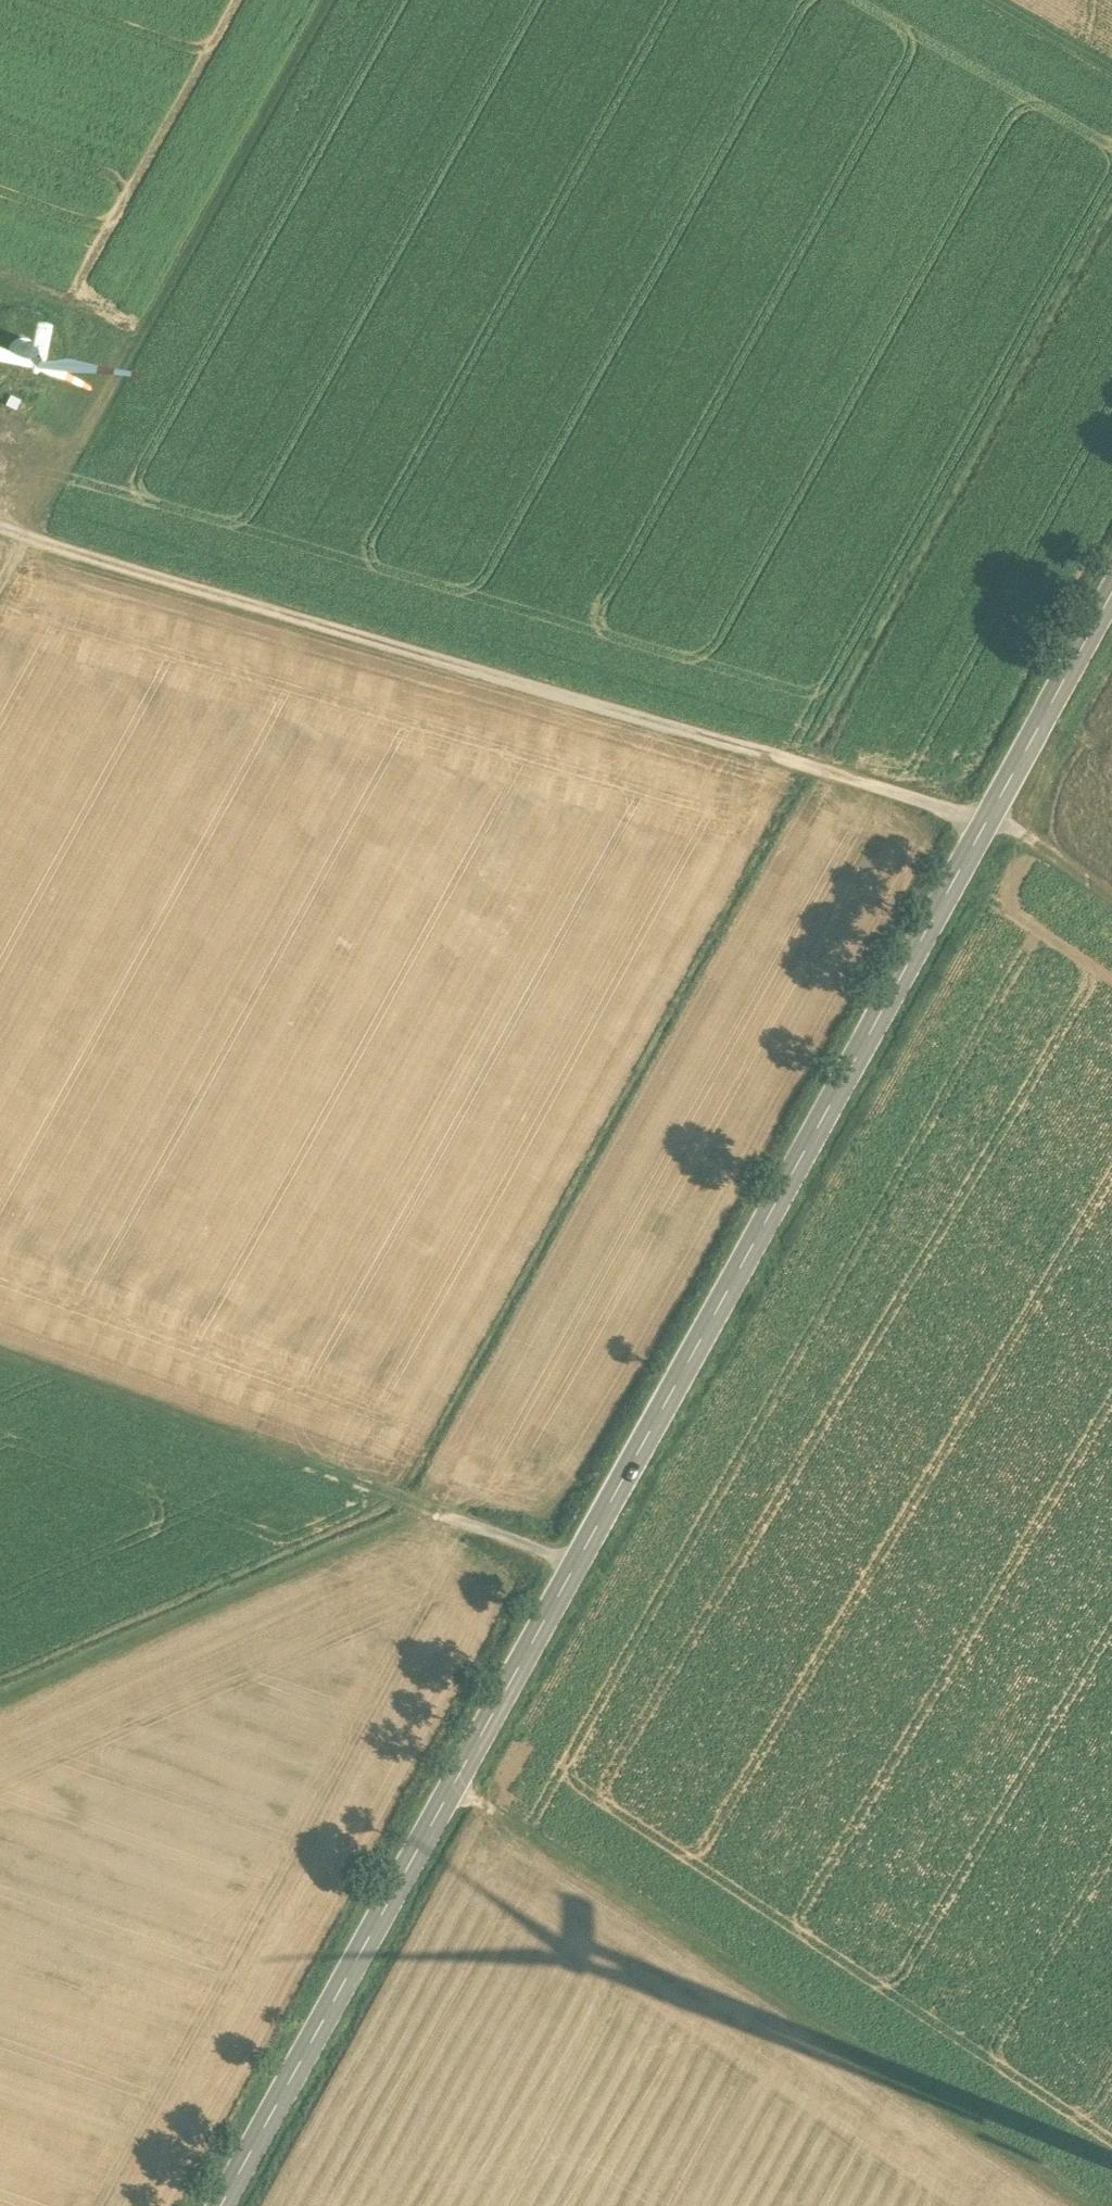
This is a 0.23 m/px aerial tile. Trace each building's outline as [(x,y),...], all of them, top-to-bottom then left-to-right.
[(21,399),(11,395),(7,404),(17,409),(21,399)]
